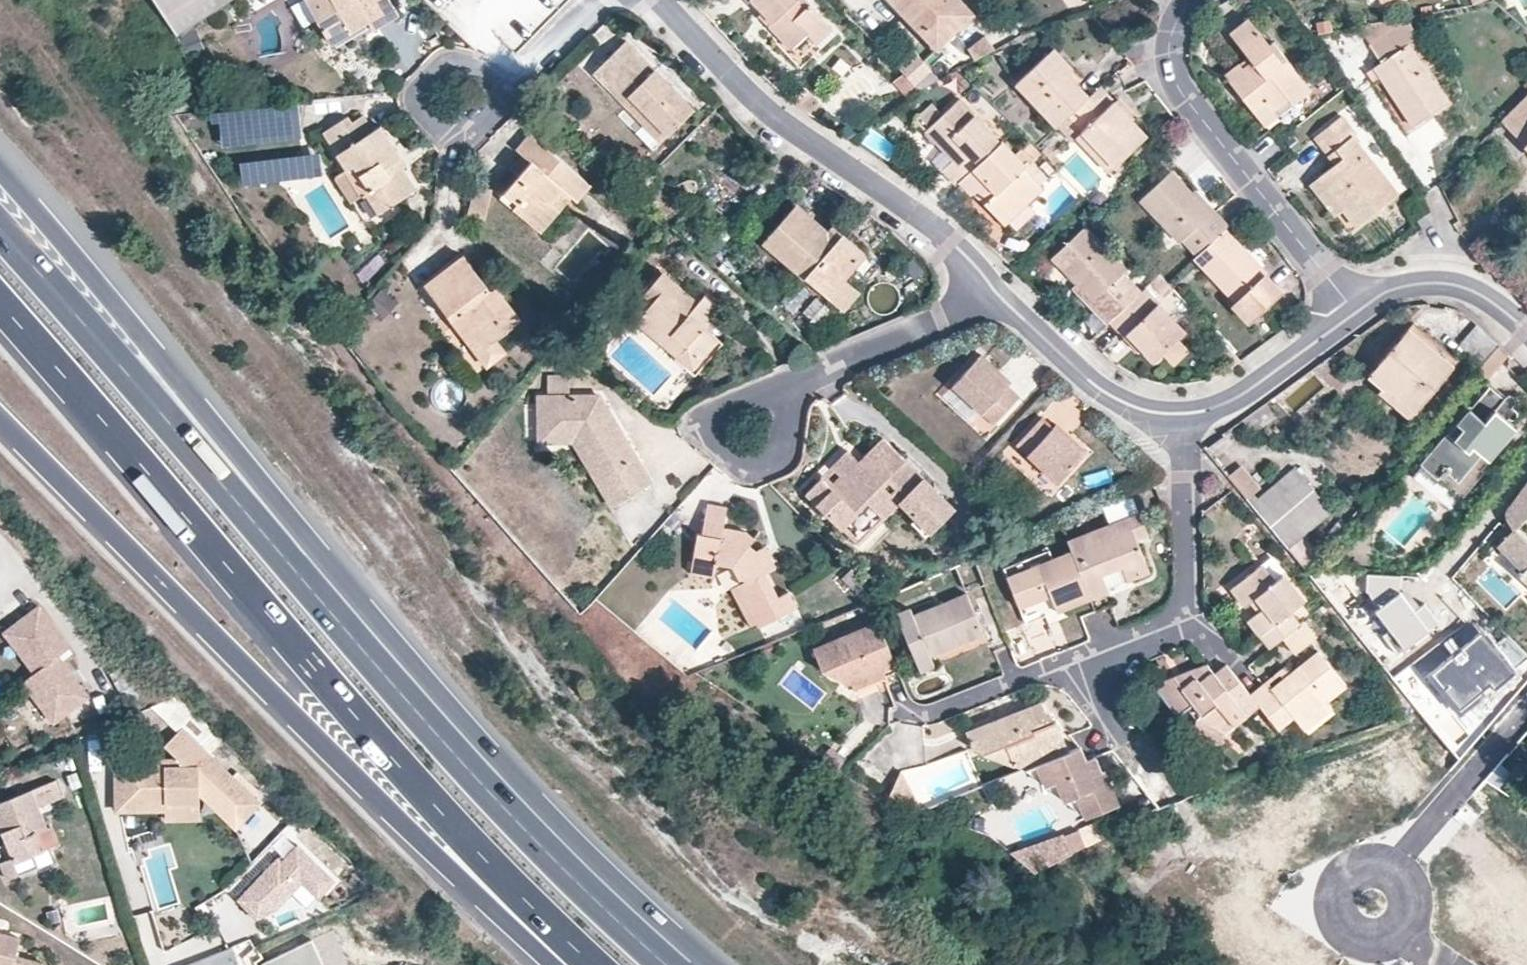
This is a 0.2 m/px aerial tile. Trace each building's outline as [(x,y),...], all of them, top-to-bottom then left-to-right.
[(164,13),(177,4),(175,0),(156,0),(164,13)] [(164,13),(176,30),(177,33),(190,24),(227,0),(182,0),(177,4),(164,13)] [(251,15),(272,1),(271,0),(242,0),(251,15)] [(306,26),(318,19),(332,42),(369,20),(374,29),(398,14),(390,0),(301,0),(293,5),(306,26)] [(763,10),(772,21),(767,26),(789,48),(807,32),(823,50),(839,34),(806,0),(753,0),(763,10)] [(936,55),(977,17),(972,11),(940,42),(905,6),(901,9),(893,0),(884,0),(936,55)] [(901,9),(905,6),(940,42),(972,11),(961,0),(893,0),(901,9)] [(772,21),(763,10),(757,16),(767,26),(772,21)] [(1231,33),(1248,55),(1252,60),(1242,68),(1239,63),(1224,75),(1254,113),(1268,102),(1273,110),(1287,99),(1292,105),(1310,89),(1272,40),(1268,42),(1249,18),(1231,33)] [(1369,45),(1407,20),(1405,18),(1357,26),(1369,45)] [(1408,45),(1418,37),(1407,20),(1369,45),(1380,62),(1373,66),(1412,128),(1447,104),(1417,60),(1408,45)] [(975,58),(994,47),(983,33),(967,45),(975,58)] [(1408,45),(1417,60),(1428,52),(1418,37),(1408,45)] [(653,67),(625,40),(593,72),(621,100),(628,94),(668,134),(694,108),(661,75),(655,80),(648,72),(653,67)] [(808,40),(790,56),(800,66),(817,51),(808,40)] [(910,45),(893,61),(919,89),(941,76),(910,45)] [(1058,126),(1070,114),(1090,96),(1067,72),(1072,67),(1053,47),(1017,81),(1058,126)] [(1248,55),(1239,63),(1242,68),(1252,60),(1248,55)] [(661,75),(653,67),(648,72),(655,80),(661,75)] [(1101,85),(1090,96),(1070,114),(1084,129),(1077,136),(1109,170),(1146,135),(1101,85)] [(628,94),(621,100),(660,141),(668,134),(628,94)] [(1501,122),(1518,139),(1522,136),(1526,141),(1523,145),(1526,149),(1526,96),(1501,122)] [(959,182),(1001,141),(959,97),(928,126),(946,145),(942,149),(952,160),(941,170),(956,185),(959,182)] [(1268,102),(1254,113),(1266,127),(1292,105),(1287,99),(1273,110),(1268,102)] [(931,100),(915,116),(922,124),(940,108),(931,100)] [(248,113),(226,117),(228,128),(250,124),(248,113)] [(347,167),(345,168),(361,196),(367,192),(379,212),(416,188),(403,167),(397,171),(392,163),(403,156),(382,124),(371,128),(363,113),(351,120),(348,115),(324,130),(347,167)] [(1352,135),(1355,133),(1342,116),(1314,136),(1327,154),(1335,148),(1343,158),(1335,164),(1317,178),(1343,211),(1356,228),(1397,194),(1370,158),(1352,135)] [(1386,146),(1370,121),(1355,133),(1352,135),(1370,158),(1386,146)] [(946,145),(928,126),(924,130),(942,149),(946,145)] [(516,148),(522,152),(531,160),(518,175),(499,195),(540,231),(571,197),(575,200),(590,184),(530,132),(516,148)] [(1522,136),(1518,139),(1523,145),(1526,141),(1522,136)] [(1026,165),(1002,140),(1001,141),(959,182),(970,194),(975,189),(985,200),(984,202),(1004,225),(1042,187),(1024,168),(1026,165)] [(1335,148),(1327,154),(1335,164),(1343,158),(1335,148)] [(509,166),(518,175),(531,160),(522,152),(509,166)] [(313,156),(288,171),(295,181),(319,167),(313,156)] [(408,164),(403,156),(392,163),(397,171),(403,167),(408,164)] [(361,196),(345,168),(334,175),(351,202),(361,196)] [(1206,211),(1189,191),(1170,171),(1142,199),(1181,241),(1184,239),(1198,254),(1225,228),(1228,226),(1211,206),(1206,211)] [(1343,211),(1317,178),(1308,184),(1334,217),(1343,211)] [(1206,211),(1211,206),(1194,187),(1189,191),(1206,211)] [(477,190),(471,222),(490,225),(496,194),(477,190)] [(839,247),(828,238),(798,211),(764,250),(845,320),(862,301),(846,287),(868,262),(844,241),(839,247)] [(1423,229),(1436,221),(1430,211),(1417,219),(1423,229)] [(1054,255),(1079,282),(1097,301),(1091,307),(1107,325),(1110,322),(1142,292),(1123,273),(1127,270),(1085,227),(1054,255)] [(1225,228),(1198,254),(1193,258),(1235,301),(1232,305),(1249,323),(1282,292),(1265,274),(1267,272),(1225,228)] [(833,232),(828,238),(839,247),(844,241),(833,232)] [(500,304),(489,290),(463,255),(424,283),(453,322),(476,352),(497,336),(520,320),(505,300),(500,304)] [(704,327),(715,315),(722,308),(705,293),(698,300),(663,271),(645,293),(653,300),(634,320),(679,357),(690,347),(702,357),(719,338),(710,332),(704,327)] [(1097,301),(1079,282),(1072,287),(1091,307),(1097,301)] [(495,286),(489,290),(500,304),(505,300),(495,286)] [(1186,331),(1146,288),(1142,292),(1110,322),(1123,336),(1128,331),(1141,346),(1153,359),(1161,352),(1178,338),(1186,331)] [(385,322),(399,306),(381,291),(368,307),(385,322)] [(704,327),(710,332),(720,320),(715,315),(704,327)] [(475,375),(487,367),(476,352),(453,322),(442,331),(475,375)] [(1414,322),(1407,329),(1452,367),(1459,359),(1414,322)] [(1481,365),(1498,346),(1477,325),(1459,344),(1481,365)] [(1452,367),(1407,329),(1368,376),(1382,387),(1383,390),(1386,386),(1415,410),(1452,367)] [(1128,331),(1123,336),(1136,350),(1141,346),(1128,331)] [(507,350),(497,336),(476,352),(487,367),(507,350)] [(725,345),(719,338),(702,357),(690,347),(679,357),(678,358),(677,361),(697,378),(725,345)] [(1178,338),(1161,352),(1173,366),(1190,351),(1178,338)] [(1004,381),(992,369),(995,366),(977,348),(948,379),(990,419),(1016,392),(1004,381)] [(1007,377),(995,366),(992,369),(1004,381),(1007,377)] [(1383,390),(1382,387),(1378,391),(1409,418),(1415,410),(1386,386),(1383,390)] [(1488,386),(1420,465),(1437,479),(1440,475),(1442,477),(1446,472),(1467,489),(1483,473),(1480,469),(1473,463),(1481,454),(1488,460),(1510,433),(1513,434),(1516,431),(1516,429),(1506,420),(1507,418),(1508,417),(1510,417),(1513,418),(1515,417),(1516,414),(1516,412),(1511,408),(1514,403),(1514,401),(1513,398),(1512,396),(1508,395),(1501,398),(1488,386)] [(597,393),(536,395),(537,432),(576,431),(602,476),(595,480),(610,505),(650,482),(619,430),(615,432),(610,424),(606,427),(600,418),(608,413),(597,393)] [(619,430),(608,413),(600,418),(606,427),(610,424),(615,432),(619,430)] [(1063,436),(1051,425),(1040,415),(1015,442),(1057,481),(1086,450),(1066,432),(1063,436)] [(1066,432),(1054,421),(1051,425),(1063,436),(1066,432)] [(576,431),(537,432),(537,441),(571,440),(576,431)] [(576,431),(571,440),(595,480),(602,476),(576,431)] [(900,503),(912,515),(915,512),(931,528),(953,506),(883,438),(859,462),(833,488),(821,477),(804,492),(841,528),(869,501),(866,498),(888,475),(906,493),(897,500),(900,503)] [(847,450),(821,477),(833,488),(859,462),(847,450)] [(1480,469),(1488,460),(1481,454),(1473,463),(1480,469)] [(1254,492),(1260,488),(1242,463),(1227,475),(1246,498),(1254,492)] [(1258,497),(1254,492),(1246,498),(1247,499),(1288,548),(1331,512),(1294,467),(1258,497)] [(866,498),(869,501),(884,517),(900,503),(897,500),(906,493),(888,475),(866,498)] [(1502,532),(1506,535),(1496,545),(1520,570),(1517,574),(1526,583),(1526,540),(1516,529),(1526,518),(1526,480),(1505,508),(1503,512),(1503,516),(1505,520),(1502,524),(1501,526),(1501,529),(1502,532)] [(741,582),(737,584),(757,622),(759,626),(796,606),(788,591),(779,595),(767,570),(771,568),(762,547),(757,550),(750,543),(755,537),(747,528),(725,525),(727,505),(707,502),(704,532),(698,531),(694,560),(718,565),(718,562),(733,565),(741,582)] [(931,528),(915,512),(909,518),(926,533),(931,528)] [(1068,540),(1072,551),(1091,599),(1109,592),(1103,574),(1122,567),(1121,565),(1134,559),(1139,575),(1150,572),(1137,539),(1149,535),(1140,513),(1068,540)] [(766,545),(762,547),(771,568),(777,565),(766,545)] [(1057,612),(1091,599),(1072,551),(1007,577),(1019,608),(1050,596),(1057,612)] [(1134,559),(1121,565),(1122,567),(1127,580),(1139,575),(1134,559)] [(717,575),(718,565),(694,560),(692,571),(717,575)] [(1243,606),(1249,601),(1254,597),(1262,607),(1257,612),(1246,619),(1269,648),(1283,637),(1299,624),(1289,612),(1304,599),(1283,574),(1275,580),(1261,563),(1230,589),(1243,606)] [(1371,595),(1390,611),(1409,596),(1407,576),(1374,573),(1371,595)] [(757,622),(737,584),(730,587),(749,625),(757,622)] [(910,606),(896,612),(920,669),(933,664),(930,654),(984,632),(967,591),(913,613),(910,606)] [(1050,596),(1019,608),(1025,624),(1057,612),(1050,596)] [(1384,616),(1410,648),(1435,628),(1409,596),(1390,611),(1384,616)] [(1254,597),(1249,601),(1257,612),(1262,607),(1254,597)] [(86,698),(58,658),(70,649),(41,607),(6,631),(35,672),(31,675),(64,713),(86,698)] [(1316,635),(1304,620),(1299,624),(1283,637),(1295,652),(1316,635)] [(883,667),(894,663),(879,621),(813,647),(822,668),(844,682),(883,667)] [(1486,627),(1432,674),(1469,717),(1523,669),(1486,627)] [(726,639),(722,645),(727,650),(732,645),(726,639)] [(1266,681),(1251,693),(1260,705),(1279,728),(1293,716),(1297,722),(1326,699),(1345,684),(1317,650),(1271,687),(1266,681)] [(1251,693),(1236,674),(1225,662),(1213,671),(1206,663),(1164,678),(1157,688),(1178,714),(1187,707),(1196,718),(1194,738),(1223,742),(1224,733),(1260,705),(1251,693)] [(886,675),(883,667),(844,682),(855,689),(886,675)] [(64,713),(31,675),(23,681),(51,722),(64,713)] [(1333,708),(1326,699),(1297,722),(1304,729),(1333,708)] [(1023,712),(1013,716),(1014,720),(1004,724),(1001,718),(966,731),(975,753),(980,754),(1006,744),(1013,766),(1022,768),(1023,768),(1038,763),(1069,751),(1057,719),(1054,720),(1050,710),(1046,712),(1042,702),(1022,709),(1023,712)] [(1014,720),(1013,716),(1012,714),(1001,718),(1004,724),(1014,720)] [(169,769),(163,763),(120,767),(124,814),(166,811),(169,811),(168,805),(199,803),(199,796),(215,794),(223,802),(219,806),(237,822),(260,796),(182,728),(165,746),(179,757),(190,768),(169,769)] [(1006,744),(980,754),(1013,766),(1006,744)] [(1085,759),(1081,746),(1069,751),(1038,763),(1047,784),(1058,780),(1065,799),(1077,796),(1085,816),(1119,804),(1107,769),(1103,771),(1100,762),(1089,767),(1085,759)] [(1089,767),(1100,762),(1098,754),(1085,759),(1089,767)] [(179,757),(115,762),(119,819),(166,816),(166,811),(124,814),(120,767),(132,765),(163,763),(169,769),(190,768),(179,757)] [(1047,784),(1038,763),(1023,768),(1085,816),(1077,796),(1065,799),(1058,780),(1047,784)] [(33,800),(52,791),(45,774),(0,793),(0,831),(8,849),(10,856),(40,843),(33,825),(42,821),(33,800)] [(237,822),(219,806),(223,802),(215,794),(199,796),(237,830),(264,800),(260,796),(237,822)] [(199,803),(168,805),(169,811),(166,811),(166,816),(167,825),(201,822),(200,803),(199,803)] [(283,853),(245,897),(265,915),(282,907),(309,877),(326,892),(341,875),(302,840),(287,857),(283,853)] [(0,853),(0,867),(2,873),(15,867),(10,856),(8,849),(0,853)] [(216,926),(210,914),(192,922),(197,934),(216,926)] [(14,962),(14,964),(46,964),(42,959),(17,952),(19,937),(0,931),(0,959),(14,962)] [(238,949),(203,964),(243,964),(238,949)]
